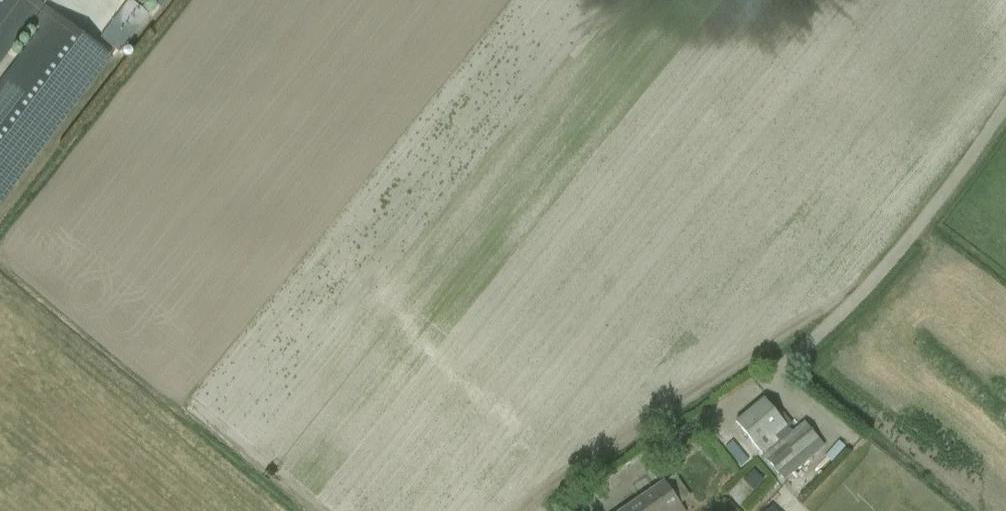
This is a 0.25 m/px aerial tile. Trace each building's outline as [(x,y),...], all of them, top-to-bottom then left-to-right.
[(44,6),(36,0),(0,0),(0,64),(44,6)] [(100,38),(119,52),(148,15),(128,0),(100,38)] [(0,84),(0,206),(112,57),(45,6),(32,24),(41,30),(0,84)] [(791,431),(788,428),(763,398),(735,422),(782,479),(811,455),(804,448),(817,437),(803,421),(791,431)] [(663,481),(620,510),(684,510),(663,481)] [(776,508),(779,510),(795,510),(785,500),(776,508)]
